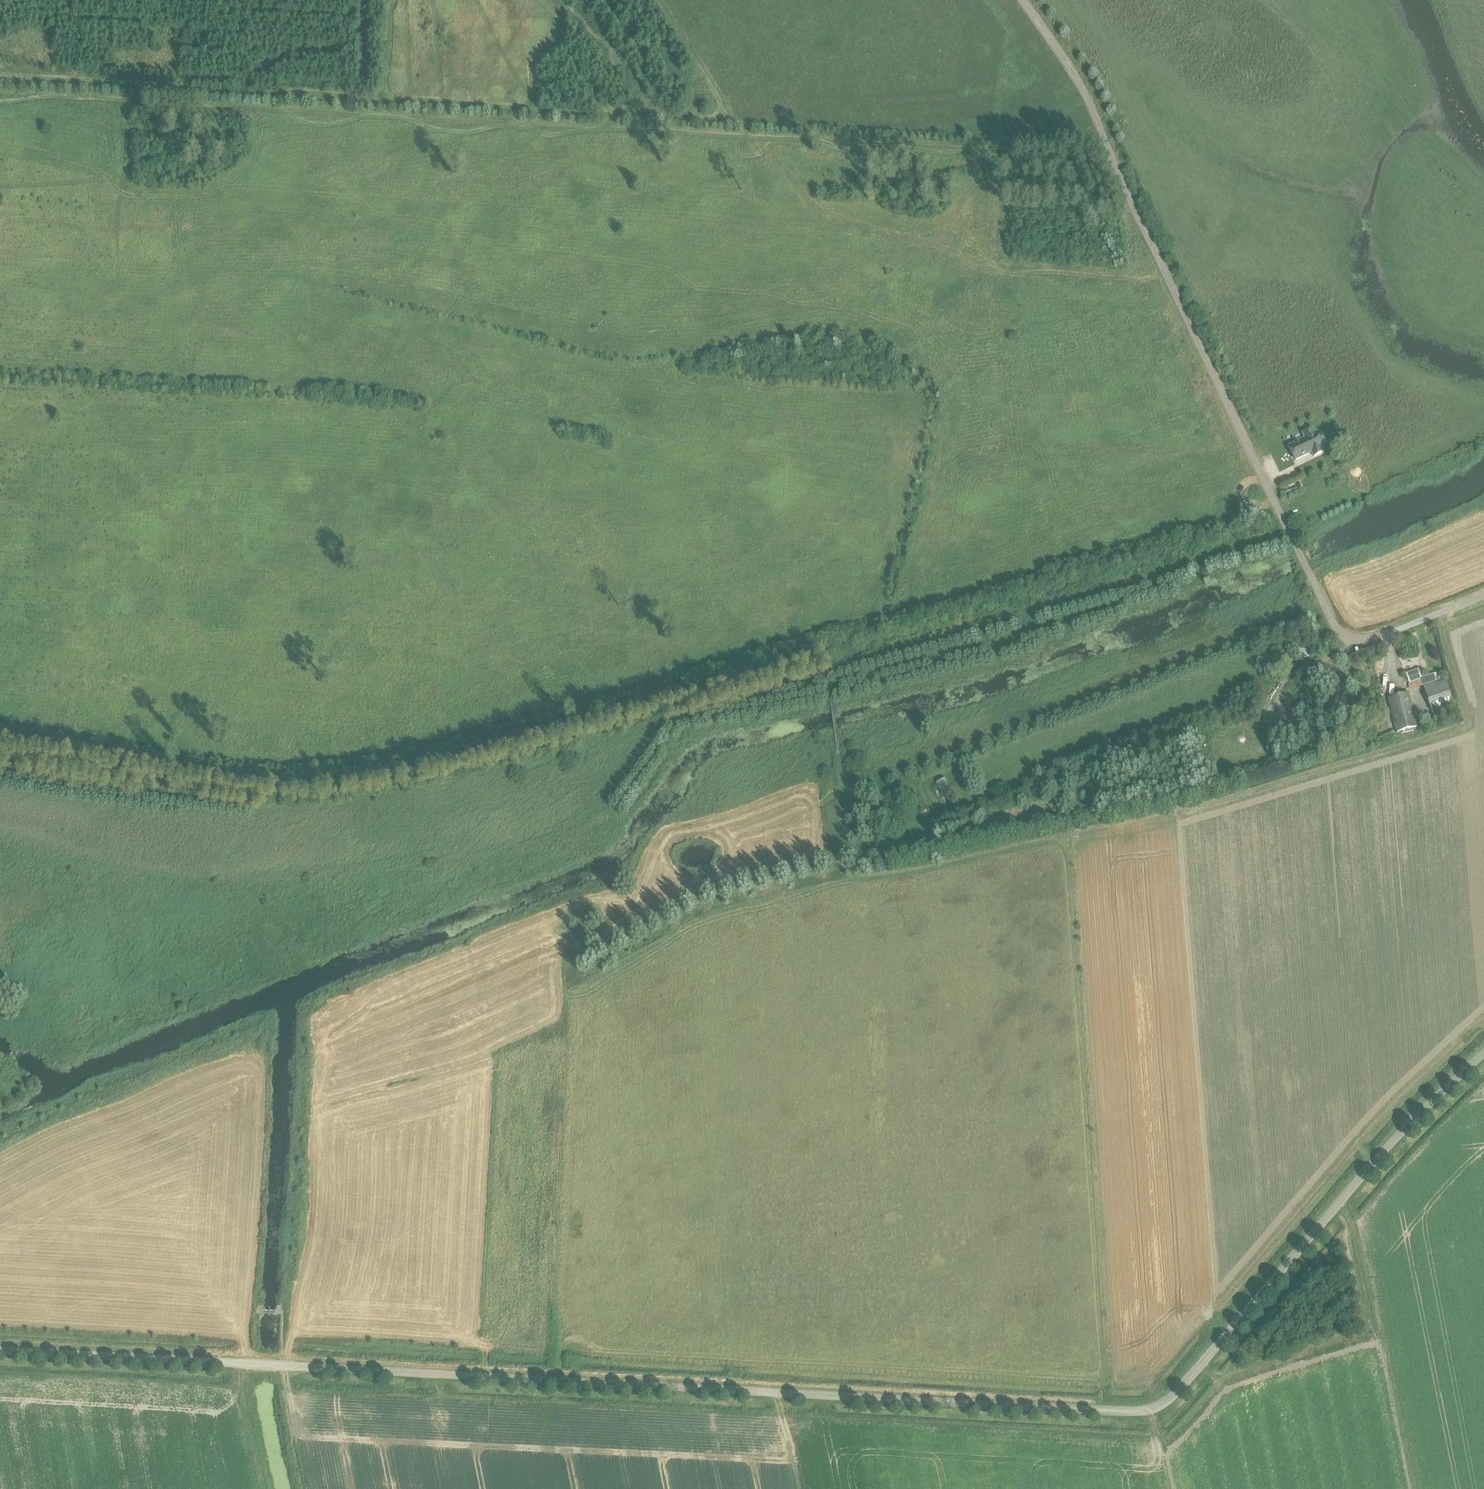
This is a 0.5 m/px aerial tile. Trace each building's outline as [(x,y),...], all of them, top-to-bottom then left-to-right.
[(1290,447),(1297,461),(1313,453),(1315,457),(1325,452),(1323,448),(1324,448),(1317,433),(1316,434),(1313,429),(1303,434),(1306,439),(1290,447)] [(1299,484),(1283,490),(1285,496),(1301,490),(1299,484)] [(1445,678),(1423,686),(1434,715),(1456,707),(1445,678)] [(1399,735),(1417,731),(1407,693),(1390,697),(1399,735)] [(946,777),(936,781),(942,795),(952,791),(946,777)]
